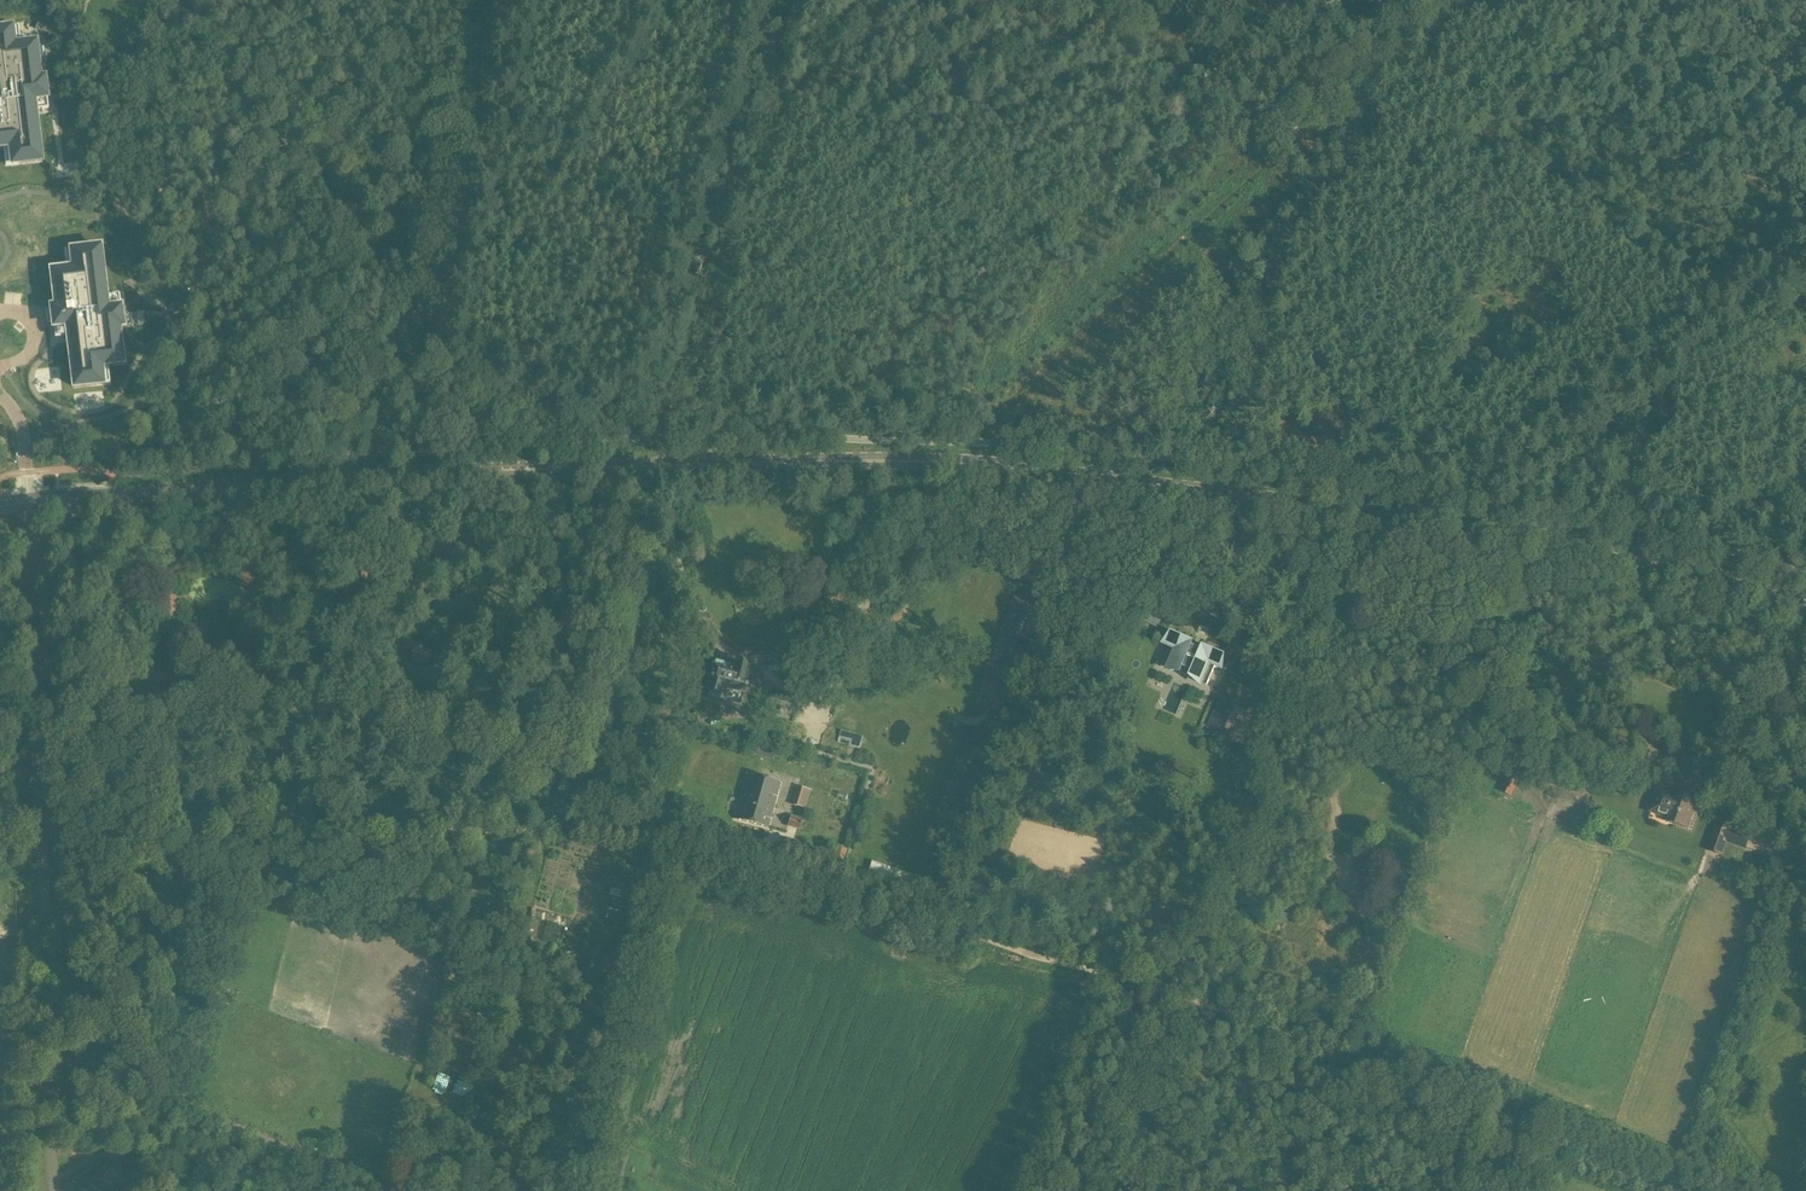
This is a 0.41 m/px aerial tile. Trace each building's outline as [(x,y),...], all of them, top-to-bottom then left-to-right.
[(39,21),(36,28),(45,32),(48,25),(39,21)] [(4,147),(11,146),(13,164),(42,161),(36,111),(34,99),(47,97),(45,78),(40,78),(36,42),(21,44),(14,45),(12,27),(0,29),(0,147),(4,147)] [(122,151),(105,152),(105,160),(122,159),(122,151)] [(67,269),(52,271),(56,307),(52,307),(52,311),(54,323),(54,329),(56,339),(67,338),(68,337),(75,387),(110,383),(108,365),(123,363),(119,327),(123,327),(119,295),(107,297),(101,247),(65,251),(67,269)] [(179,305),(172,307),(174,316),(181,314),(179,305)] [(1164,614),(1144,606),(1138,619),(1158,628),(1164,614)] [(464,648),(474,639),(468,632),(458,641),(464,648)] [(1166,645),(1170,647),(1161,667),(1173,672),(1176,665),(1197,674),(1194,681),(1207,686),(1215,666),(1218,668),(1224,656),(1208,649),(1207,652),(1186,643),(1187,640),(1172,633),(1166,645)] [(428,665),(432,652),(415,647),(410,660),(428,665)] [(735,666),(716,661),(708,689),(709,690),(708,694),(718,696),(719,692),(720,693),(722,686),(744,692),(746,681),(745,680),(748,668),(744,667),(744,665),(740,664),(739,666),(735,665),(735,666)] [(1329,689),(1339,692),(1341,683),(1332,680),(1329,689)] [(1231,703),(1221,699),(1209,725),(1219,730),(1231,703)] [(669,717),(671,709),(662,707),(660,715),(669,717)] [(367,723),(359,721),(354,739),(362,742),(367,723)] [(1748,742),(1739,738),(1732,756),(1741,760),(1748,742)] [(752,752),(772,757),(775,749),(755,744),(752,752)] [(769,828),(781,782),(748,774),(740,803),(741,803),(739,811),(738,810),(735,819),(769,828)] [(1512,797),(1518,781),(1507,776),(1500,792),(1512,797)] [(804,808),(809,790),(798,787),(793,805),(804,808)] [(1671,792),(1657,787),(1648,813),(1663,817),(1662,820),(1688,829),(1698,799),(1672,790),(1671,792)] [(1740,813),(1748,822),(1753,817),(1745,808),(1740,813)] [(1064,812),(1055,810),(1052,820),(1062,822),(1064,812)] [(802,823),(803,820),(791,816),(788,826),(800,829),(801,827),(802,823)] [(1732,827),(1716,821),(1707,846),(1724,851),(1732,827)] [(637,894),(640,883),(632,881),(629,892),(637,894)] [(611,888),(609,895),(624,899),(626,892),(611,888)] [(568,926),(570,918),(532,908),(531,916),(568,926)] [(518,980),(514,991),(522,993),(525,982),(518,980)] [(492,989),(490,999),(496,1001),(499,991),(492,989)] [(480,1005),(477,1015),(491,1019),(494,1009),(480,1005)] [(453,1020),(452,1029),(460,1031),(461,1021),(453,1020)] [(483,1070),(480,1081),(487,1083),(487,1082),(493,1084),(494,1082),(495,1082),(496,1078),(497,1075),(490,1073),(490,1072),(483,1070)] [(123,1164),(133,1173),(140,1165),(131,1156),(123,1164)] [(220,1185),(211,1179),(204,1190),(216,1190),(220,1185)]
